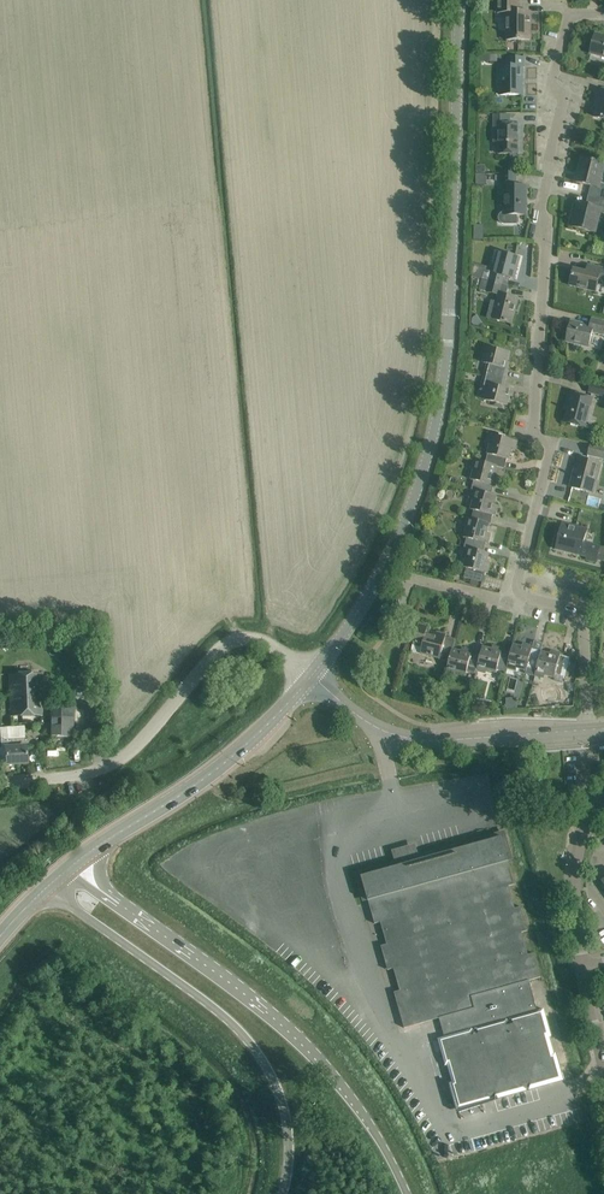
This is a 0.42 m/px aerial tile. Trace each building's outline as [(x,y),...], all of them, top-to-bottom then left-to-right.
[(518,40),(530,40),(530,12),(519,12),(519,0),(498,0),(498,13),(507,13),(507,40),(518,40)] [(595,34),(590,53),(603,57),(603,36),(595,34)] [(499,95),(511,95),(523,95),(523,67),(524,67),(524,58),(507,58),(507,67),(499,67),(499,76),(499,95)] [(599,91),(596,100),(599,100),(595,117),(603,119),(603,93),(599,91)] [(510,115),(498,115),(494,115),(494,125),(499,125),(498,154),(519,154),(519,135),(523,135),(523,125),(510,125),(510,115)] [(603,200),(603,186),(600,185),(603,169),(603,164),(582,159),(576,182),(591,186),(588,196),(603,200)] [(516,173),(504,173),(502,173),(502,187),(506,187),(506,212),(505,212),(501,213),(500,215),(499,218),(500,221),(502,223),(505,224),(508,223),(510,221),(511,218),(510,215),(526,215),(526,186),(516,186),(516,173)] [(588,196),(586,205),(578,203),(572,227),(596,233),(601,213),(603,214),(603,200),(588,196)] [(482,279),(508,286),(510,278),(515,279),(520,258),(499,252),(496,265),(494,265),(492,274),(484,272),(482,279)] [(602,268),(591,265),(589,272),(574,269),(570,285),(596,292),(599,281),(603,282),(603,268),(602,268)] [(506,296),(508,286),(482,279),(479,290),(498,295),(497,302),(491,301),(487,317),(511,324),(518,299),(506,296)] [(603,321),(592,318),(590,326),(571,322),(566,340),(588,345),(592,332),(603,335),(603,321)] [(484,376),(505,382),(508,368),(505,368),(509,353),(488,347),(484,363),(487,364),(484,376)] [(505,382),(484,376),(481,390),(488,392),(486,400),(506,405),(510,390),(503,388),(505,382)] [(591,383),(589,392),(603,396),(603,386),(591,383)] [(589,415),(593,399),(569,393),(566,403),(569,404),(565,422),(590,428),(593,416),(589,415)] [(488,454),(486,463),(497,466),(497,467),(505,468),(507,459),(509,459),(512,450),(515,451),(518,441),(493,435),(488,454)] [(591,444),(588,454),(603,458),(603,447),(591,444)] [(601,464),(591,461),(580,458),(576,475),(573,474),(570,487),(590,492),(593,479),(597,480),(601,464)] [(472,489),(476,490),(492,494),(494,485),(495,486),(498,476),(495,475),(497,467),(497,466),(486,463),(476,461),(471,480),(474,481),(472,489)] [(492,494),(476,490),(471,509),(474,510),(472,519),(491,524),(493,515),(495,515),(498,506),(494,505),(497,496),(492,494)] [(436,501),(434,508),(441,510),(443,502),(436,501)] [(491,524),(472,519),(469,518),(464,537),(467,538),(465,547),(483,552),(486,543),(488,543),(490,533),(487,533),(490,524),(491,524)] [(574,526),(562,523),(558,542),(577,547),(576,554),(587,557),(587,560),(596,562),(597,559),(603,561),(603,547),(600,547),(583,543),(587,530),(574,526)] [(424,529),(422,536),(429,538),(430,531),(424,529)] [(483,552),(465,547),(468,548),(464,567),(467,568),(464,577),(483,582),(486,573),(488,573),(490,563),(487,562),(489,553),(483,552)] [(439,660),(449,662),(452,649),(453,649),(456,639),(446,636),(447,634),(437,632),(436,635),(427,632),(428,625),(418,623),(413,644),(422,646),(421,653),(440,658),(439,660)] [(513,644),(511,653),(508,666),(527,670),(528,667),(536,670),(541,650),(532,648),(533,646),(523,644),(522,647),(513,644)] [(483,647),(481,655),(477,668),(478,668),(496,673),(497,670),(507,672),(508,666),(511,653),(502,650),(503,648),(493,646),(492,649),(483,647)] [(477,674),(478,668),(477,668),(481,655),(472,653),(472,651),(462,648),(461,651),(453,649),(452,649),(449,662),(447,669),(467,674),(467,671),(477,674)] [(541,650),(536,670),(536,673),(555,677),(556,674),(565,677),(570,658),(560,655),(561,653),(551,651),(550,654),(542,652),(542,651),(541,650)] [(43,673),(11,675),(12,716),(42,716),(43,673)] [(407,676),(401,680),(405,687),(411,683),(407,676)] [(517,708),(516,698),(506,698),(507,708),(517,708)] [(51,737),(74,738),(74,709),(52,709),(51,737)] [(27,762),(26,750),(26,745),(25,745),(24,737),(8,738),(9,747),(5,747),(6,764),(27,762)] [(515,884),(509,864),(501,837),(362,876),(375,924),(381,922),(387,944),(381,946),(388,970),(394,968),(400,991),(394,992),(404,1028),(439,1018),(445,1037),(438,1039),(446,1065),(448,1065),(453,1082),(451,1083),(458,1110),(564,1080),(556,1053),(554,1054),(549,1037),(551,1036),(544,1009),(538,1011),(529,980),(541,977),(534,953),(528,955),(522,932),(528,931),(521,907),(515,908),(509,886),(515,884)] [(397,860),(420,855),(418,843),(394,848),(397,860)]
